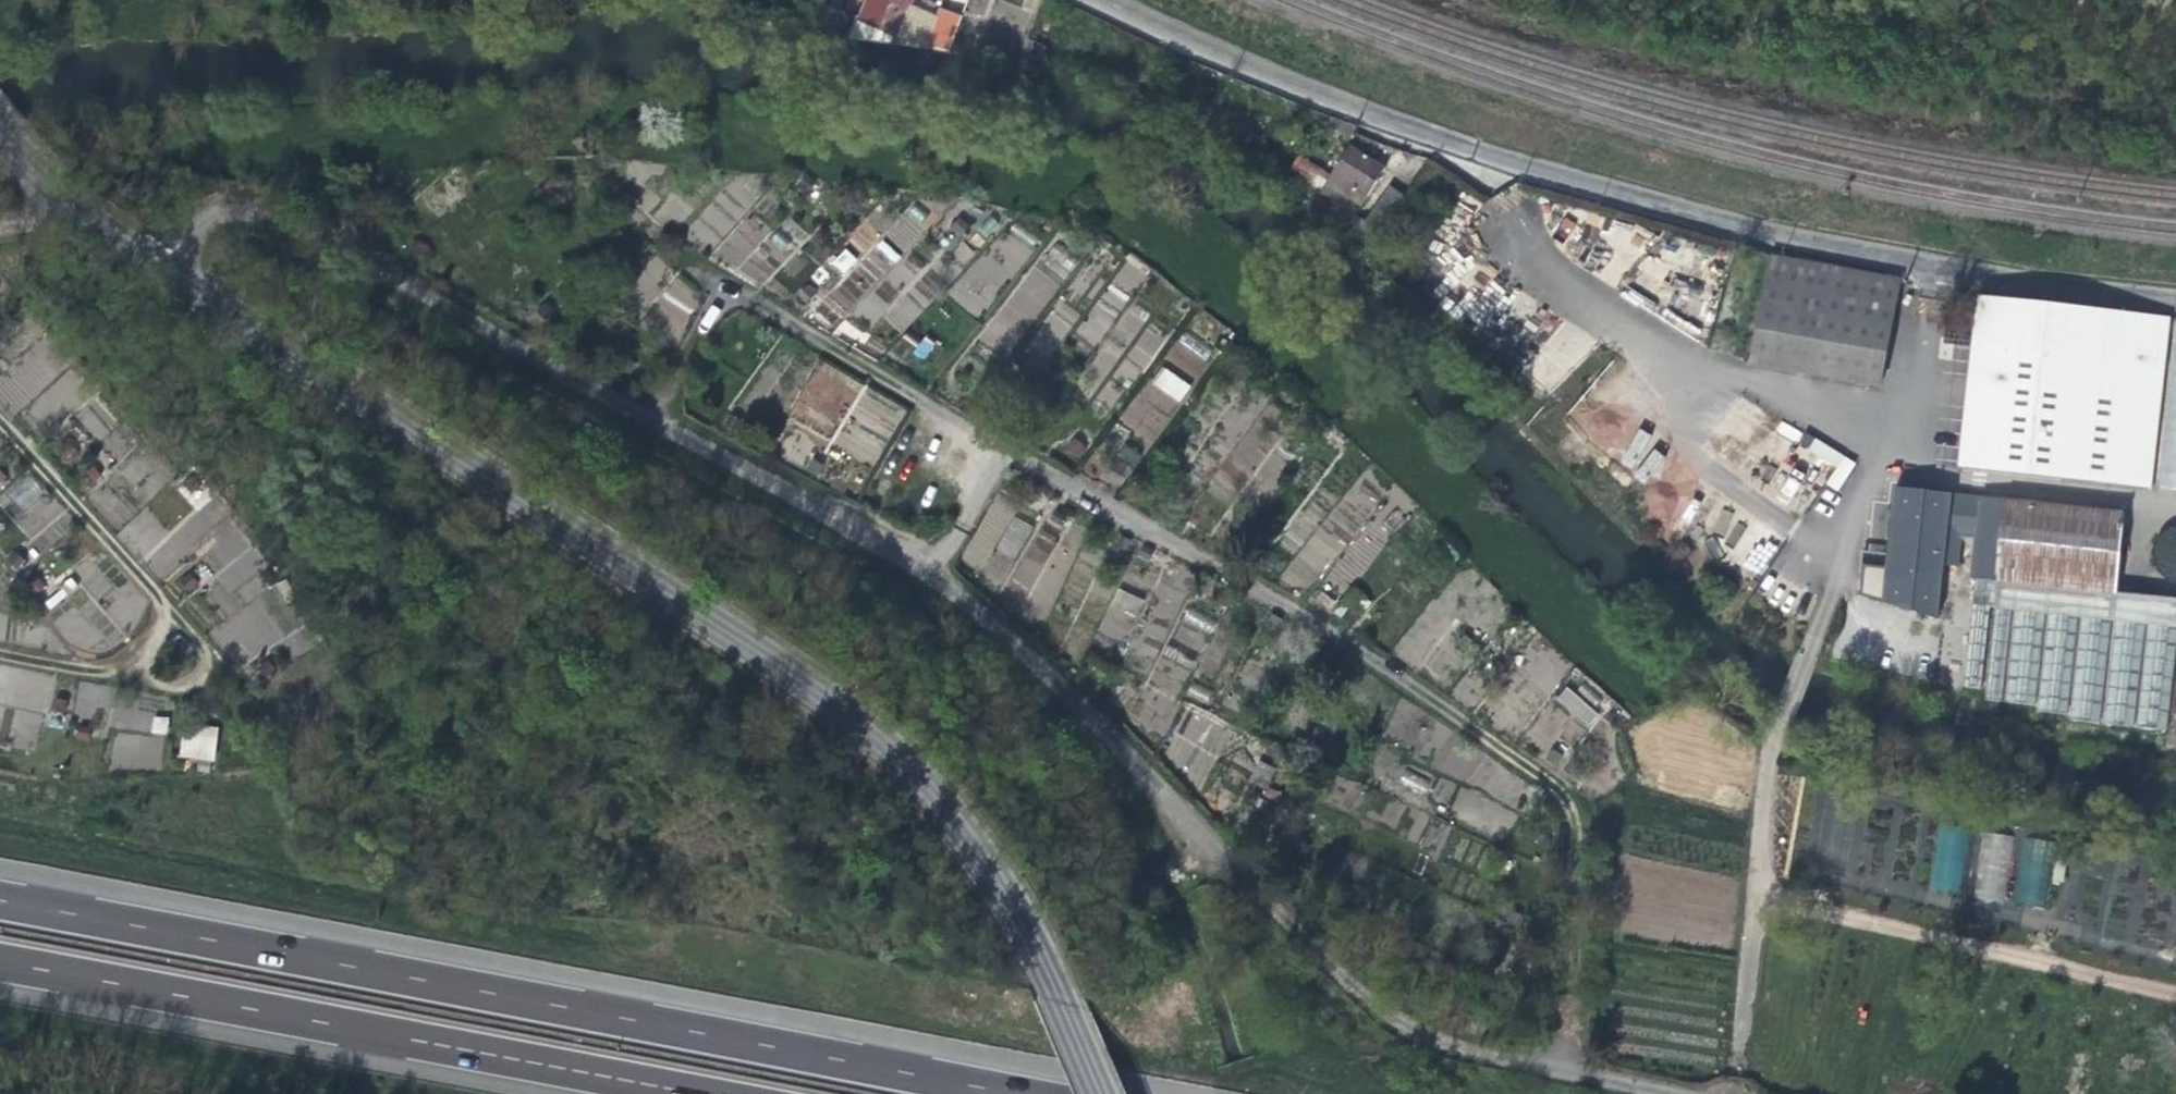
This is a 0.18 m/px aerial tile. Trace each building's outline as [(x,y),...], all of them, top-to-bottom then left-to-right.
[(744,0),(721,0),(739,9),(744,0)] [(895,35),(911,0),(867,0),(859,20),(895,35)] [(929,40),(950,46),(958,19),(939,12),(929,40)] [(1019,56),(1029,60),(1035,43),(1025,39),(1019,56)] [(1044,47),(1035,43),(1029,60),(1038,63),(1044,47)] [(1351,125),(1338,121),(1333,133),(1346,137),(1351,125)] [(1341,197),(1348,201),(1354,193),(1364,199),(1383,166),(1365,155),(1348,144),(1329,175),(1297,156),(1290,169),(1321,189),(1318,193),(1337,205),(1341,197)] [(1359,254),(1386,223),(1402,197),(1386,186),(1362,221),(1359,219),(1342,239),(1359,254)] [(1359,207),(1364,199),(1354,193),(1348,201),(1353,203),(1359,207)] [(1895,281),(1871,276),(1768,256),(1754,344),(1750,364),(1876,387),(1895,281)] [(1483,310),(1495,298),(1487,290),(1489,288),(1476,276),(1462,290),(1483,310)] [(1958,465),(2145,486),(2164,321),(1975,299),(1958,465)] [(2152,487),(2175,489),(2175,325),(2170,324),(2152,487)] [(1180,402),(1191,384),(1161,366),(1151,384),(1180,402)] [(1152,440),(1172,404),(1140,386),(1120,422),(1152,440)] [(835,449),(877,467),(904,406),(862,387),(835,449)] [(1641,481),(1666,458),(1644,434),(1618,457),(1641,481)] [(1803,435),(1784,463),(1838,499),(1856,470),(1803,435)] [(5,494),(19,511),(42,492),(28,475),(5,494)] [(1974,538),(1978,499),(1893,490),(1884,578),(1912,581),(1913,573),(1938,576),(1940,564),(1953,566),(1955,536),(1974,538)] [(1970,579),(1972,579),(1990,581),(1995,581),(2004,502),(1978,499),(1974,538),(1970,579)] [(1995,581),(1982,700),(2026,705),(2026,709),(2054,713),(2054,719),(2162,732),(2175,622),(2175,601),(2110,593),(2115,557),(2120,515),(2004,502),(1995,581)] [(2171,526),(2161,531),(2153,540),(2150,551),(2151,562),(2156,572),(2165,579),(2175,583),(2175,526),(2171,526)] [(1990,581),(1972,579),(1960,686),(1977,687),(1990,581)] [(1117,587),(1099,632),(1127,643),(1144,598),(1117,587)] [(1553,703),(1590,727),(1600,712),(1563,688),(1553,703)] [(35,744),(40,715),(0,707),(0,737),(35,744)] [(178,729),(173,760),(209,765),(212,734),(178,729)] [(114,731),(111,766),(161,771),(164,736),(114,731)] [(1959,894),(1969,831),(1940,827),(1930,889),(1959,894)] [(1976,900),(2009,901),(2012,835),(1980,833),(1976,900)] [(2011,901),(2041,907),(2054,843),(2024,837),(2011,901)]
